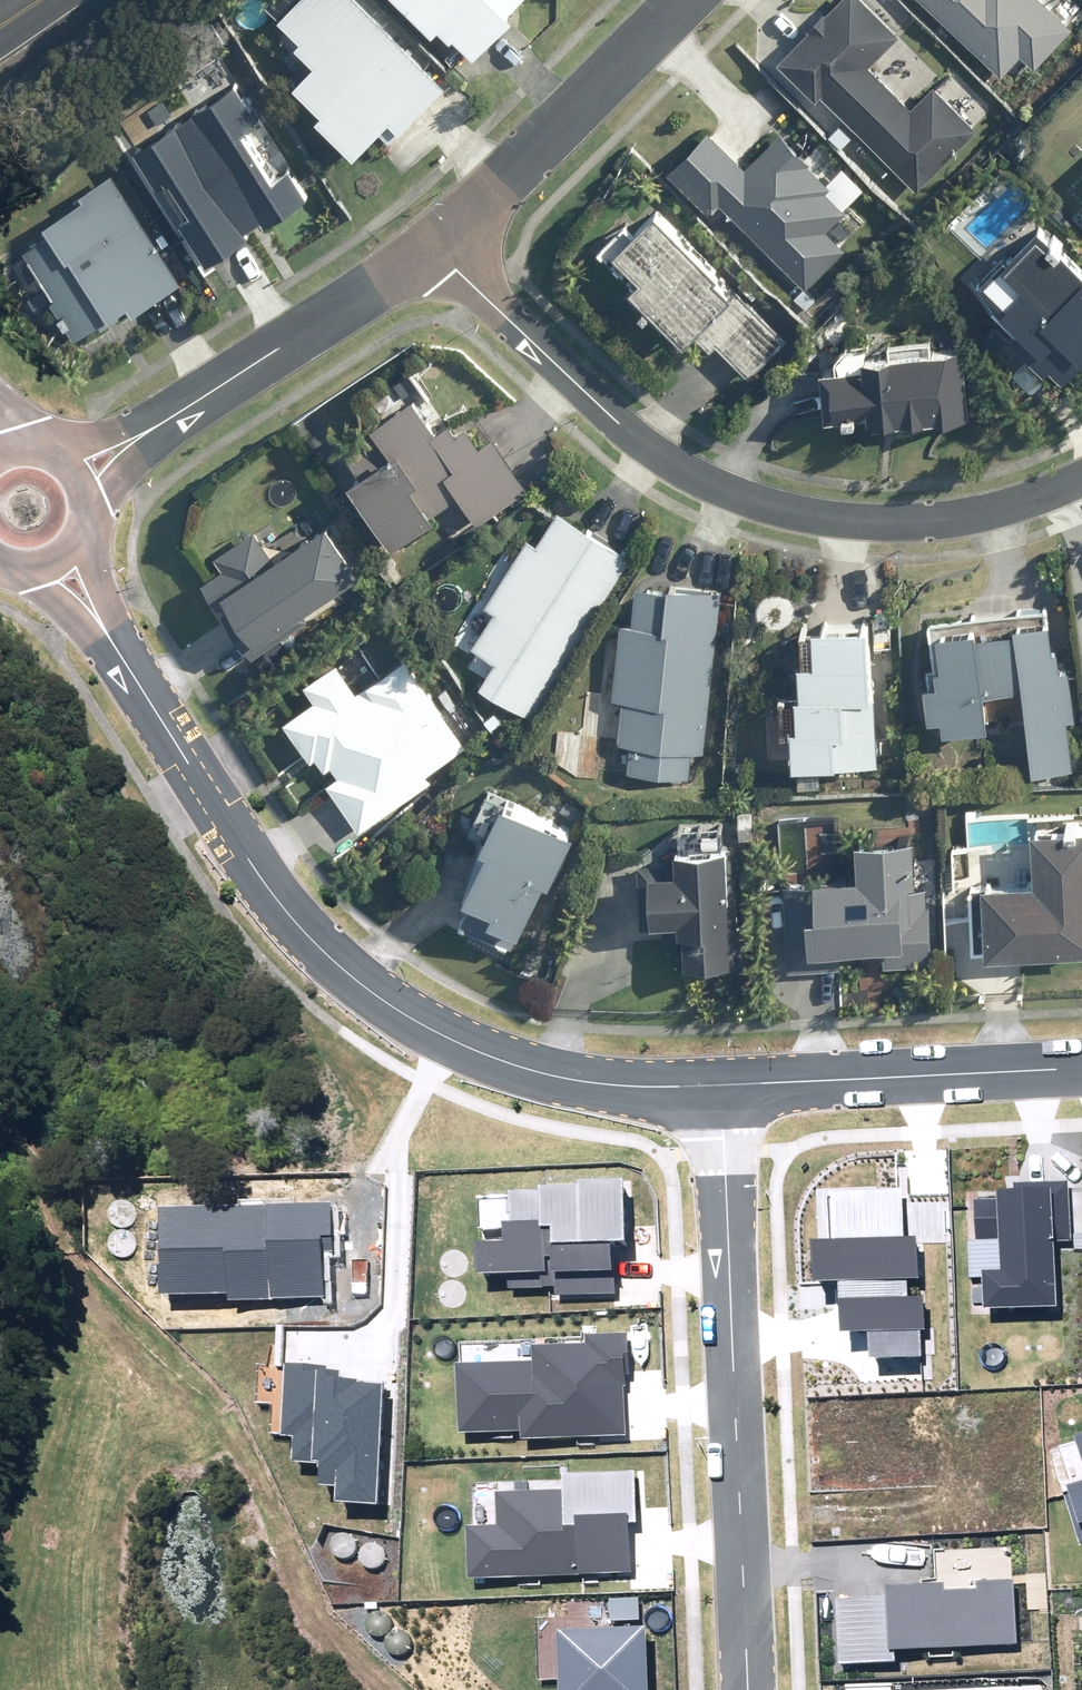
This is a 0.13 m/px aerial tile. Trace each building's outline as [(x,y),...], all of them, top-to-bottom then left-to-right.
[(320,122),(357,157),(390,122),(394,126),(385,135),(391,141),(444,87),(353,0),(299,0),(280,20),(303,42),(297,48),(316,66),(295,87),(325,116),(320,122)] [(430,27),(439,17),(470,49),(510,9),(505,4),(509,0),(403,0),(430,27)] [(833,109),(919,190),(977,128),(933,86),(912,108),(870,68),(901,36),(863,0),(841,0),(782,62),(833,109)] [(1003,76),(1022,56),(1035,69),(1073,29),(1042,0),(923,0),(1003,76)] [(232,83),(137,144),(161,180),(172,173),(191,202),(182,208),(211,254),(308,191),(290,164),(270,176),(234,121),(250,110),(232,83)] [(834,187),(780,133),(745,168),(708,132),(678,162),(805,287),(844,248),(826,230),(844,212),(826,195),(834,187)] [(135,306),(180,280),(114,170),(84,188),(94,205),(27,244),(58,296),(53,299),(75,336),(132,302),(135,306)] [(717,338),(750,371),(786,335),(651,199),(630,220),(623,213),(595,241),(683,330),(690,323),(711,344),(717,338)] [(1074,384),(1081,377),(1081,269),(1040,228),(978,291),(1074,384)] [(964,413),(961,339),(861,344),(862,358),(822,360),(823,410),(871,408),(872,420),(928,418),(928,414),(964,413)] [(348,472),(390,535),(458,490),(477,518),(527,486),(495,436),(482,445),(467,423),(456,430),(450,420),(438,428),(419,398),(345,446),(358,466),(348,472)] [(477,677),(529,711),(631,551),(557,504),(471,638),(493,652),(477,677)] [(305,613),(361,573),(329,526),(276,562),(255,531),(216,557),(225,569),(202,585),(254,660),(311,621),(305,613)] [(704,747),(718,587),(635,579),(621,738),(631,739),(628,766),(688,772),(691,746),(704,747)] [(1020,681),(1031,765),(1071,759),(1065,713),(1073,712),(1066,659),(1060,660),(1057,638),(1052,638),(1048,608),(1012,613),(1013,619),(974,624),(973,616),(935,621),(939,656),(934,657),(936,673),(922,675),(927,710),(940,708),(942,723),(985,718),(981,686),(1020,681)] [(871,750),(864,613),(811,616),(812,649),(794,650),(796,683),(791,684),(794,754),(871,750)] [(315,700),(284,721),(361,834),(433,785),(427,777),(467,749),(406,659),(357,692),(337,662),(304,684),(315,700)] [(575,835),(503,804),(483,850),(490,853),(469,901),(472,902),(462,926),(519,950),(548,885),(553,887),(575,835)] [(1035,831),(1038,884),(982,888),(987,960),(1081,953),(1081,828),(1035,831)] [(818,884),(785,886),(790,972),(845,969),(844,953),(884,951),(885,966),(934,963),(930,888),(922,889),(919,837),(859,840),(861,878),(818,881),(818,884)] [(746,923),(735,923),(731,841),(671,844),(672,858),(637,860),(640,920),(661,919),(662,935),(683,934),(685,969),(749,966),(746,923)] [(554,1286),(555,1295),(612,1293),(610,1240),(626,1240),(624,1177),(578,1179),(579,1184),(539,1185),(539,1190),(509,1191),(510,1197),(477,1198),(478,1229),(502,1228),(502,1241),(475,1242),(476,1272),(506,1271),(507,1288),(554,1286)] [(984,1309),(1056,1305),(1053,1241),(1071,1241),(1068,1180),(1013,1183),(1013,1188),(996,1189),(997,1199),(973,1200),(976,1241),(965,1242),(967,1278),(982,1277),(984,1309)] [(867,1330),(868,1357),(921,1356),(921,1330),(926,1330),(925,1295),(908,1296),(907,1279),(918,1279),(917,1236),(903,1236),(902,1190),(829,1192),(831,1240),(811,1240),(812,1281),(838,1280),(839,1331),(867,1330)] [(156,1206),(159,1294),(228,1292),(228,1301),(325,1298),(323,1252),(334,1252),(332,1200),(156,1206)] [(519,1430),(520,1439),(626,1435),(623,1385),(627,1385),(626,1374),(630,1374),(628,1331),(585,1333),(585,1343),(532,1345),(533,1362),(454,1365),(457,1432),(519,1430)] [(326,1365),(285,1363),(281,1435),(292,1436),(290,1461),(319,1462),(318,1485),(335,1486),(334,1501),(376,1503),(382,1383),(357,1382),(357,1377),(340,1377),(340,1370),(326,1369),(326,1365)] [(467,1576),(630,1570),(628,1524),(635,1523),(633,1470),(562,1473),(563,1490),(495,1492),(496,1524),(465,1525),(467,1576)] [(1067,1485),(1068,1491),(1062,1493),(1080,1546),(1081,1545),(1081,1480),(1067,1485)] [(834,1600),(837,1665),(897,1661),(896,1650),(1017,1643),(1013,1579),(975,1581),(976,1588),(942,1590),(942,1582),(884,1585),(885,1597),(834,1600)] [(609,1597),(610,1620),(639,1619),(638,1596),(609,1597)] [(646,1626),(556,1628),(557,1689),(647,1689),(646,1626)]
